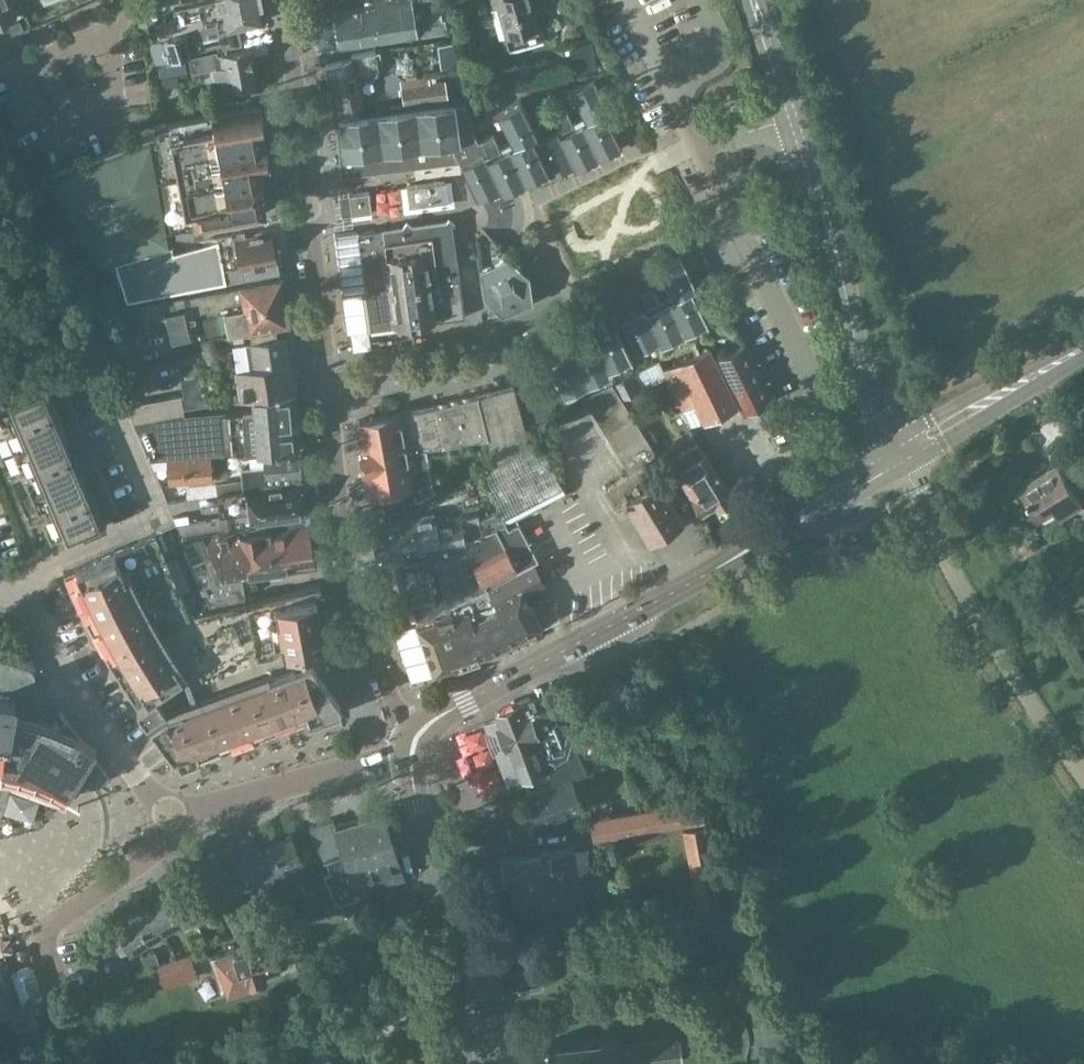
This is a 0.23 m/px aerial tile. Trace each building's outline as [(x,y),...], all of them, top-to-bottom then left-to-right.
[(1,21),(1,20),(12,15),(13,19),(15,18),(7,0),(0,0),(0,21),(1,21)] [(145,8),(179,1),(179,0),(143,0),(145,8)] [(165,54),(160,55),(162,63),(168,61),(167,61),(222,43),(224,48),(242,44),(238,26),(266,20),(262,0),(217,0),(218,8),(183,19),(185,31),(160,39),(165,54)] [(339,9),(385,0),(337,0),(339,9)] [(339,9),(347,48),(374,43),(446,28),(442,0),(385,0),(339,9)] [(543,27),(538,28),(531,0),(488,0),(491,9),(497,8),(505,38),(501,39),(504,51),(507,52),(544,42),(546,39),(543,27)] [(10,34),(23,28),(19,20),(7,25),(10,34)] [(571,48),(578,73),(597,68),(591,43),(571,48)] [(252,48),(217,55),(215,55),(217,67),(212,68),(216,91),(256,84),(251,59),(253,58),(252,48)] [(365,83),(360,84),(359,80),(373,77),(379,68),(375,49),(352,54),(353,59),(315,66),(323,109),(340,106),(341,109),(363,105),(362,98),(367,97),(365,83)] [(159,64),(164,89),(180,85),(178,77),(188,75),(184,58),(159,64)] [(369,123),(376,172),(460,161),(477,195),(499,185),(502,190),(541,170),(539,167),(545,164),(550,175),(566,167),(564,164),(572,160),(576,169),(591,161),(590,158),(597,154),(598,157),(621,146),(606,113),(611,111),(593,75),(569,86),(583,114),(572,120),(565,107),(554,112),(561,125),(538,136),(521,99),(496,111),(511,142),(502,146),(493,129),(478,136),(470,120),(468,109),(458,110),(369,123)] [(400,80),(401,86),(404,106),(448,99),(445,79),(429,82),(428,75),(400,80)] [(67,219),(96,266),(172,243),(170,236),(203,230),(202,224),(267,213),(265,201),(269,200),(263,171),(258,172),(257,164),(268,163),(265,140),(261,141),(259,129),(264,127),(259,103),(153,126),(153,133),(41,177),(67,219)] [(341,177),(376,172),(369,123),(336,128),(341,177)] [(407,187),(409,206),(448,201),(445,182),(407,187)] [(339,196),(342,217),(372,212),(369,192),(339,196)] [(763,228),(757,216),(751,218),(746,221),(752,234),(763,228)] [(451,220),(357,233),(335,236),(343,295),(365,292),(371,330),(464,316),(451,220)] [(171,245),(114,262),(126,301),(281,272),(273,229),(255,232),(255,236),(244,238),(243,231),(216,236),(216,240),(173,252),(171,245)] [(659,299),(653,286),(641,292),(647,305),(622,317),(639,351),(661,340),(664,345),(707,323),(692,290),(697,288),(680,254),(660,264),(664,272),(660,274),(670,294),(659,299)] [(510,256),(508,257),(480,270),(484,297),(503,316),(533,302),(529,275),(510,256)] [(287,321),(282,300),(278,278),(220,289),(142,306),(149,337),(169,333),(170,339),(200,332),(201,337),(287,321)] [(111,306),(118,334),(136,330),(129,301),(111,306)] [(549,361),(564,393),(613,369),(611,365),(633,354),(616,320),(587,335),(580,321),(569,327),(575,340),(565,344),(551,317),(528,328),(543,363),(549,361)] [(235,344),(177,359),(183,395),(180,395),(182,407),(252,395),(293,388),(295,387),(286,333),(235,341),(235,344)] [(664,369),(663,370),(666,377),(682,410),(689,426),(703,419),(705,421),(737,406),(741,413),(770,399),(744,345),(715,359),(709,347),(674,365),(664,369)] [(631,374),(615,382),(622,397),(624,397),(629,408),(644,401),(631,374)] [(610,380),(582,395),(588,403),(629,471),(630,472),(646,463),(658,456),(610,380)] [(0,407),(0,423),(1,426),(7,423),(12,436),(6,438),(20,470),(26,467),(31,479),(25,482),(38,513),(44,511),(49,523),(43,526),(50,542),(80,529),(83,536),(106,527),(45,381),(22,390),(25,397),(0,407)] [(62,381),(54,385),(110,516),(118,513),(117,512),(62,381)] [(434,406),(399,413),(404,446),(419,443),(420,450),(425,449),(489,437),(492,458),(528,440),(514,386),(434,406)] [(529,391),(536,416),(553,412),(546,386),(529,391)] [(182,411),(133,420),(142,439),(297,423),(295,402),(293,388),(252,395),(253,409),(183,420),(182,411)] [(126,403),(133,420),(182,411),(180,395),(126,403)] [(359,451),(361,460),(363,470),(364,470),(371,503),(377,508),(420,499),(433,492),(425,449),(420,450),(419,443),(404,446),(399,413),(356,421),(361,450),(359,451)] [(297,423),(142,439),(150,458),(299,443),(297,423)] [(718,508),(733,498),(697,443),(669,461),(702,512),(715,504),(718,508)] [(242,479),(215,483),(217,493),(244,489),(300,481),(297,449),(263,453),(262,453),(264,466),(250,467),(241,469),(242,479)] [(167,461),(170,483),(211,479),(209,457),(167,461)] [(626,502),(636,518),(649,540),(682,520),(646,463),(630,472),(631,474),(603,490),(614,509),(626,502)] [(1055,510),(1061,520),(1083,506),(1058,465),(1021,487),(1040,519),(1055,510)] [(448,474),(435,478),(440,492),(453,487),(448,474)] [(244,489),(217,493),(219,514),(226,513),(227,518),(228,524),(305,515),(300,481),(244,489)] [(482,533),(494,528),(505,524),(499,511),(479,519),(478,512),(455,517),(455,518),(459,535),(467,533),(468,538),(482,535),(482,533)] [(378,554),(414,547),(468,538),(467,533),(459,535),(455,518),(455,517),(451,518),(435,521),(434,516),(373,528),(378,554)] [(182,537),(199,534),(220,531),(218,518),(197,521),(176,524),(182,537)] [(182,537),(212,607),(245,600),(241,574),(313,563),(306,518),(220,531),(199,534),(182,537)] [(471,561),(485,587),(533,563),(536,561),(517,524),(507,529),(506,524),(505,524),(499,526),(496,527),(494,528),(482,533),(482,535),(468,538),(472,561),(471,561)] [(245,600),(212,607),(213,608),(190,614),(156,534),(63,573),(84,617),(91,631),(102,652),(118,677),(136,705),(148,721),(172,754),(180,766),(241,744),(260,736),(264,735),(311,718),(314,717),(336,709),(337,710),(338,712),(340,713),(342,714),(345,713),(347,711),(349,709),(349,707),(349,704),(348,703),(347,700),(343,690),(338,678),(336,670),(333,658),(329,637),(320,587),(321,587),(320,585),(245,602),(245,600)] [(412,608),(416,620),(441,611),(440,609),(459,602),(459,601),(485,587),(471,561),(472,561),(468,538),(414,547),(416,555),(381,563),(381,565),(379,565),(390,613),(412,608)] [(441,611),(416,620),(434,672),(452,667),(452,664),(476,657),(476,658),(534,629),(517,596),(543,582),(533,563),(485,587),(459,601),(459,602),(440,609),(441,611)] [(16,774),(45,783),(54,788),(67,795),(69,792),(71,788),(75,788),(80,788),(84,788),(88,787),(90,786),(91,786),(94,785),(95,784),(98,783),(102,781),(105,780),(107,778),(109,781),(111,780),(109,777),(109,776),(92,752),(80,736),(62,712),(61,713),(68,722),(60,728),(58,727),(49,724),(43,722),(39,720),(24,716),(23,693),(27,690),(29,689),(31,687),(33,686),(34,684),(35,681),(35,678),(35,676),(34,673),(33,670),(30,668),(28,667),(24,665),(11,661),(0,658),(0,770),(16,774)] [(548,769),(549,771),(583,757),(582,752),(579,753),(560,701),(536,710),(532,700),(507,711),(482,720),(483,722),(506,785),(507,786),(548,769)] [(606,722),(590,729),(595,741),(612,734),(606,722)] [(583,757),(549,771),(553,785),(527,795),(539,827),(584,809),(574,783),(579,781),(577,776),(589,771),(583,757)] [(589,819),(593,842),(704,821),(700,799),(589,819)] [(342,851),(324,857),(329,870),(324,872),(337,902),(366,892),(366,890),(404,879),(391,835),(389,835),(382,812),(335,826),(342,851)] [(322,858),(324,857),(342,851),(335,826),(334,820),(309,827),(322,858)] [(720,901),(705,825),(681,829),(696,906),(720,901)] [(291,834),(274,843),(284,865),(311,853),(304,840),(296,844),(291,834)] [(274,843),(256,852),(267,874),(284,865),(274,843)] [(553,904),(555,917),(582,912),(570,848),(550,852),(549,848),(500,857),(504,880),(510,879),(516,911),(553,904)] [(256,852),(238,860),(249,883),(267,874),(256,852)] [(249,883),(238,860),(220,869),(225,878),(216,882),(222,895),(249,883)] [(185,889),(168,899),(180,920),(205,905),(198,893),(190,898),(185,889)] [(299,902),(302,914),(316,909),(313,898),(299,902)] [(168,899),(151,909),(163,930),(180,920),(168,899)] [(151,909),(134,919),(146,940),(163,930),(151,909)] [(269,913),(255,918),(259,929),(273,925),(269,913)] [(146,940),(134,919),(117,929),(122,938),(114,943),(121,955),(146,940)] [(189,940),(193,952),(207,947),(202,935),(189,940)] [(264,973),(280,967),(271,943),(265,946),(262,937),(210,956),(222,988),(247,979),(253,981),(261,978),(264,973)] [(141,956),(145,967),(159,961),(155,951),(141,956)] [(188,954),(171,960),(178,978),(194,972),(188,954)] [(17,1004),(40,997),(30,963),(6,971),(2,959),(0,959),(0,1010),(17,1004)] [(501,974),(505,993),(544,985),(540,965),(501,974)] [(106,1007),(92,1011),(97,1026),(104,1024),(109,1016),(106,1007)] [(559,1039),(560,1041),(549,1043),(548,1040),(546,1040),(546,1042),(544,1043),(544,1045),(542,1045),(543,1049),(545,1048),(547,1063),(628,1063),(630,1062),(631,1063),(633,1062),(639,1061),(639,1063),(646,1063),(681,1060),(678,1037),(638,1042),(638,1046),(631,1046),(615,1032),(612,1033),(612,1036),(602,1037),(602,1034),(598,1034),(599,1037),(588,1038),(588,1035),(585,1036),(585,1039),(576,1040),(575,1037),(572,1037),(573,1040),(563,1041),(563,1039),(559,1039)] [(291,1051),(270,1057),(272,1063),(295,1063),(291,1051)]
